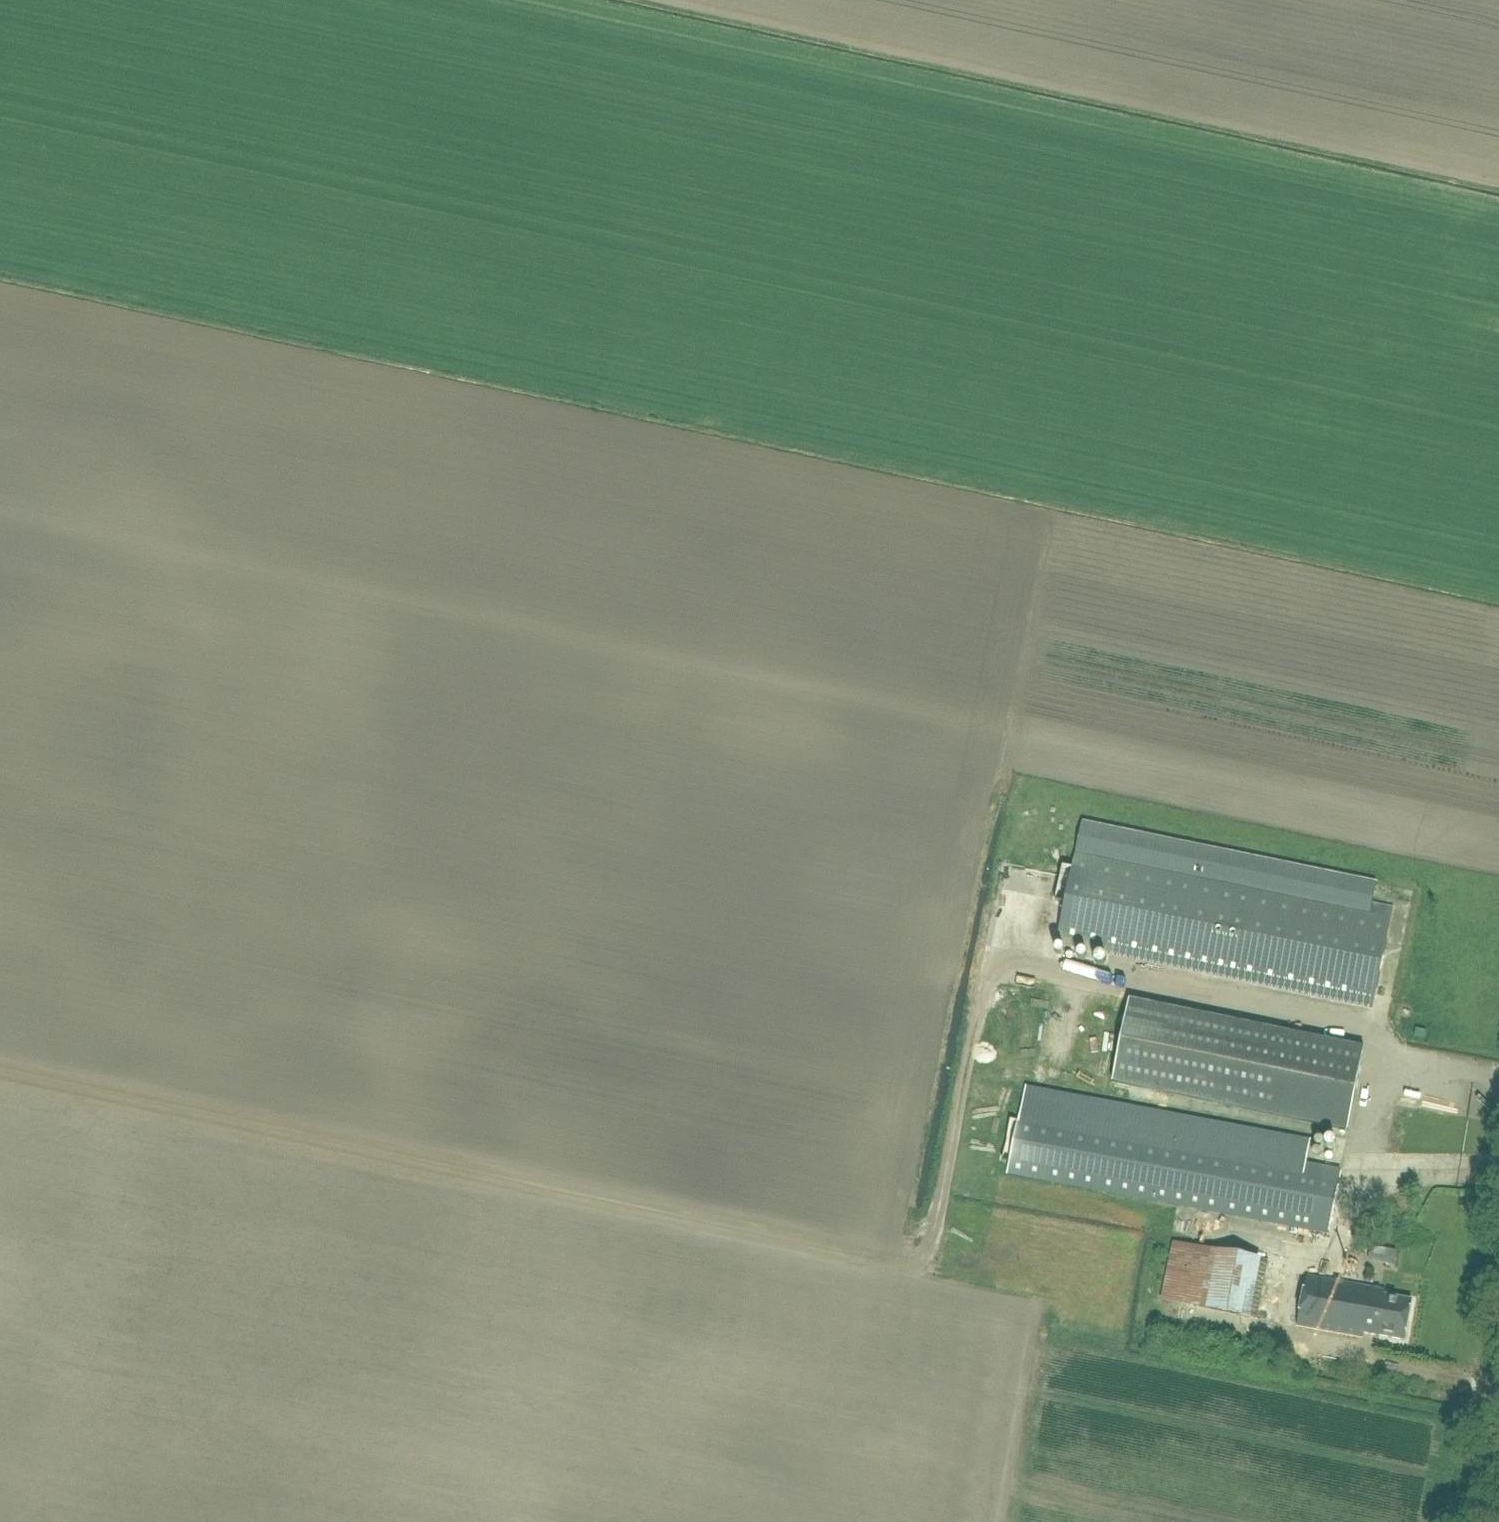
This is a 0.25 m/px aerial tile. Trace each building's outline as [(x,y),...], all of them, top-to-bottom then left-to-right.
[(1082,823),(1057,944),(1373,1009),(1394,909),(1373,904),(1377,883),(1082,823)] [(1110,1083),(1345,1132),(1360,1050),(1126,1000),(1110,1083)] [(1026,1087),(1008,1174),(1325,1235),(1337,1172),(1337,1171),(1307,1165),(1311,1141),(1026,1087)] [(1174,1243),(1162,1299),(1271,1322),(1282,1265),(1174,1243)] [(1375,1250),(1373,1261),(1397,1266),(1399,1255),(1375,1250)] [(1362,1340),(1363,1334),(1404,1341),(1411,1302),(1383,1297),(1384,1291),(1307,1278),(1299,1329),(1362,1340)]
